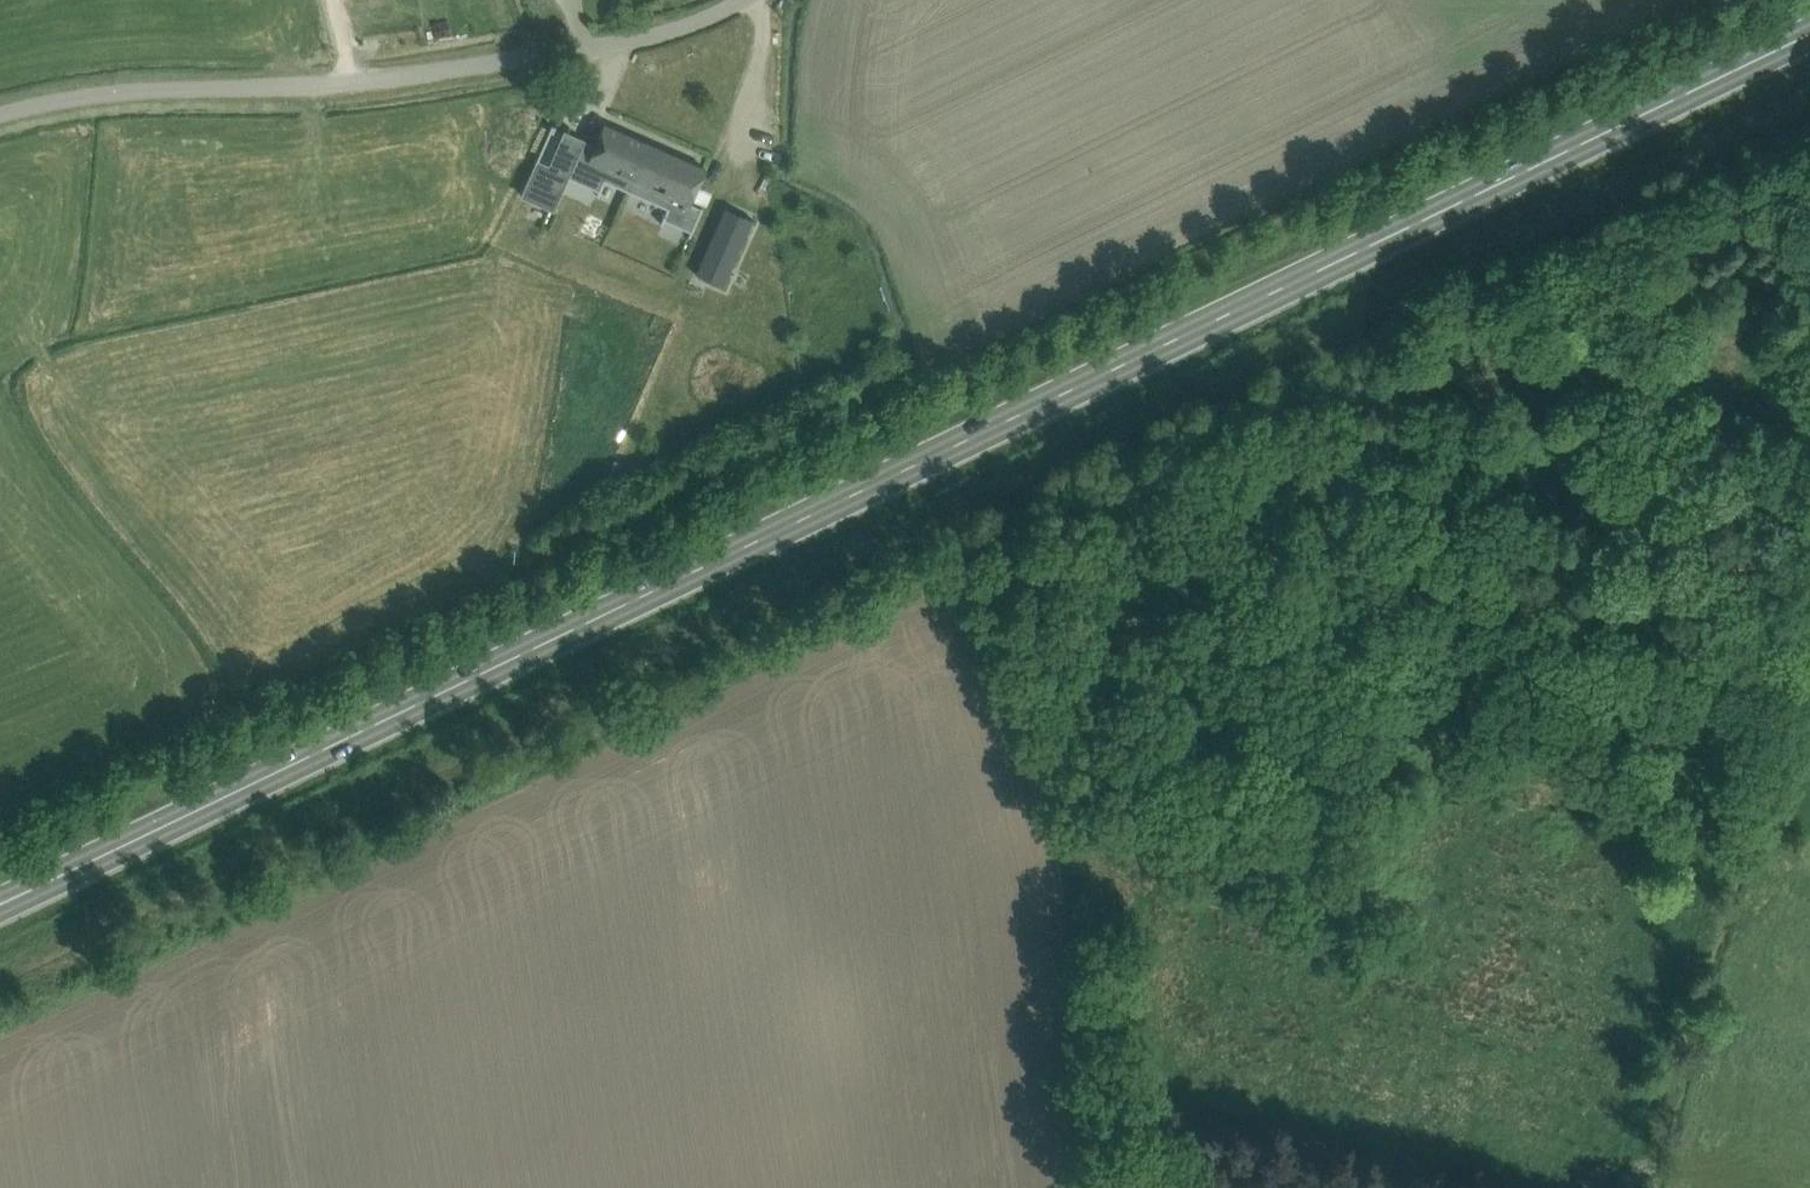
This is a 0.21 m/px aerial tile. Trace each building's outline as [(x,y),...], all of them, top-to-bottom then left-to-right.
[(584,141),(569,177),(598,190),(596,195),(598,196),(605,180),(667,208),(660,223),(662,224),(664,219),(690,231),(688,235),(690,236),(703,208),(701,207),(700,208),(690,204),(706,169),(604,124),(594,146),(584,141)] [(537,159),(520,196),(554,211),(569,177),(584,141),(585,140),(564,130),(549,164),(537,159)] [(724,207),(695,273),(725,286),(754,220),(724,207)]
